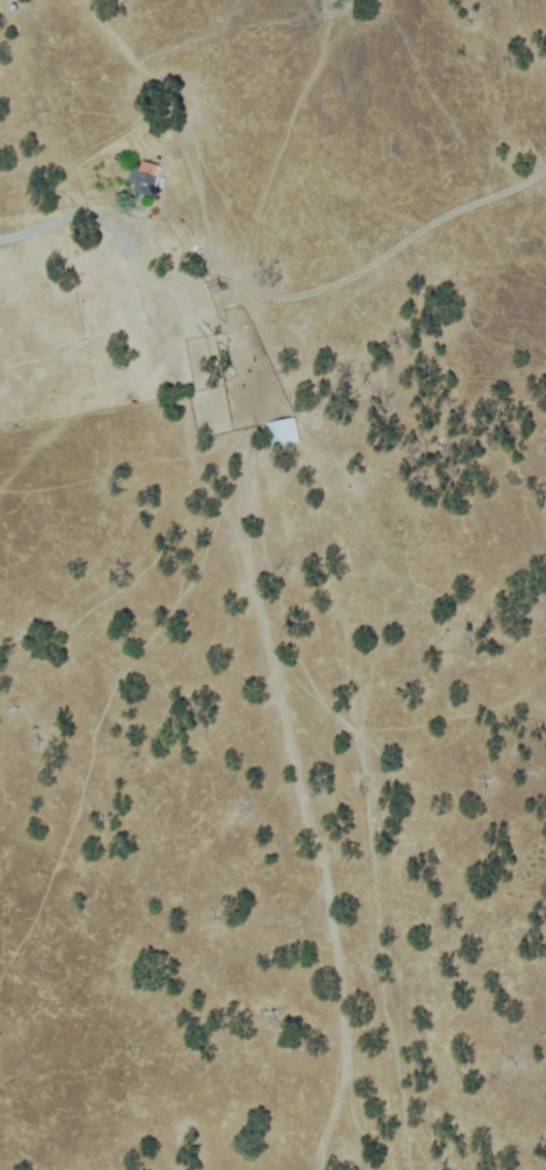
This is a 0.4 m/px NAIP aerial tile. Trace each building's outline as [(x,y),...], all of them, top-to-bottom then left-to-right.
[(160,167),(150,197),(134,192),(136,184),(128,181),(131,168),(140,171),(143,162),(160,167)] [(210,294),(207,287),(218,282),(220,289),(210,294)] [(274,446),(269,424),(295,419),(298,442),(274,446)]
